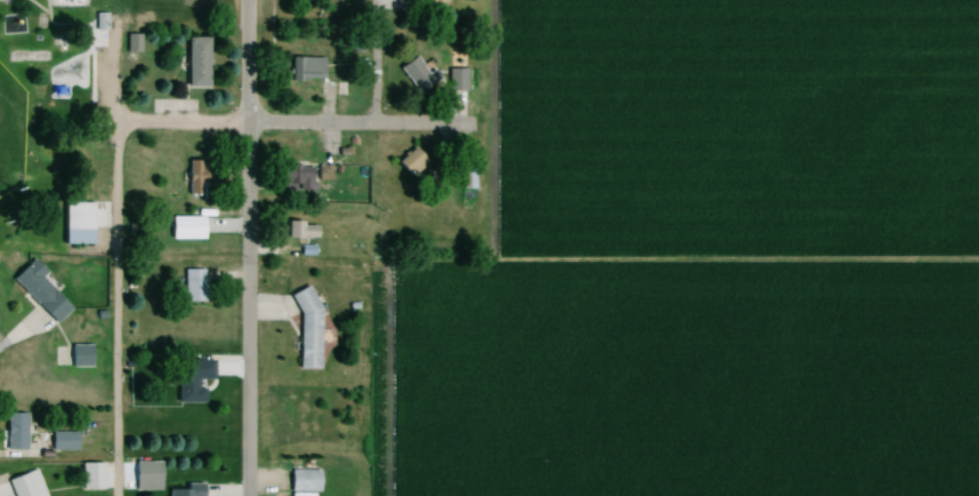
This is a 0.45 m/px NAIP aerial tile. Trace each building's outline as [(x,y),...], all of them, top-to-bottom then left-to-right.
[(367,0),(353,0),(353,9),(367,9),(367,0)] [(127,35),(125,52),(138,53),(139,36),(127,35)] [(205,88),(205,38),(184,38),(183,88),(205,88)] [(315,79),(315,57),(291,57),(291,79),(315,79)] [(431,71),(428,74),(412,57),(396,72),(421,98),(440,80),(431,71)] [(424,162),(411,148),(394,164),(408,178),(424,162)] [(203,161),(186,161),(186,195),(203,195),(203,161)] [(281,166),(281,191),(310,191),(310,166),(281,166)] [(473,189),(473,170),(460,170),(460,189),(473,189)] [(63,244),(63,202),(91,202),(91,244),(63,244)] [(171,216),(203,216),(202,240),(171,239),(171,216)] [(284,238),(315,238),(315,223),(284,223),(284,238)] [(45,273),(31,259),(9,280),(53,326),(70,310),(40,279),(45,273)] [(182,302),(201,302),(201,270),(182,270),(182,302)] [(316,370),(317,290),(296,290),(295,370),(316,370)] [(91,347),(68,347),(68,368),(91,368),(91,347)] [(174,404),(200,405),(200,361),(175,361),(174,404)] [(4,414),(4,450),(25,450),(25,414),(4,414)] [(76,434),(50,434),(50,451),(76,450),(76,434)] [(36,471),(7,479),(12,495),(43,495),(36,471)] [(323,471),(287,471),(287,492),(323,492),(323,471)] [(165,495),(201,495),(201,486),(165,487),(165,495)]
